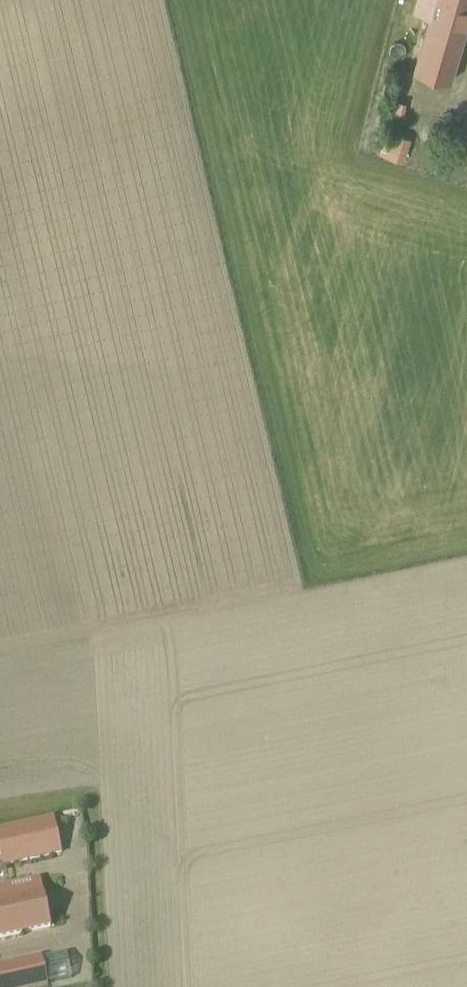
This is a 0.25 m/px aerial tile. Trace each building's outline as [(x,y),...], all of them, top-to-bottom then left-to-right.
[(414,11),(410,9),(394,64),(451,81),(466,26),(466,0),(417,0),(414,11)] [(410,137),(388,130),(381,152),(403,159),(410,137)] [(2,865),(61,852),(53,816),(0,828),(0,854),(2,865)] [(50,926),(40,877),(0,886),(0,937),(50,926)] [(0,965),(0,986),(37,986),(47,985),(42,956),(0,965)]
